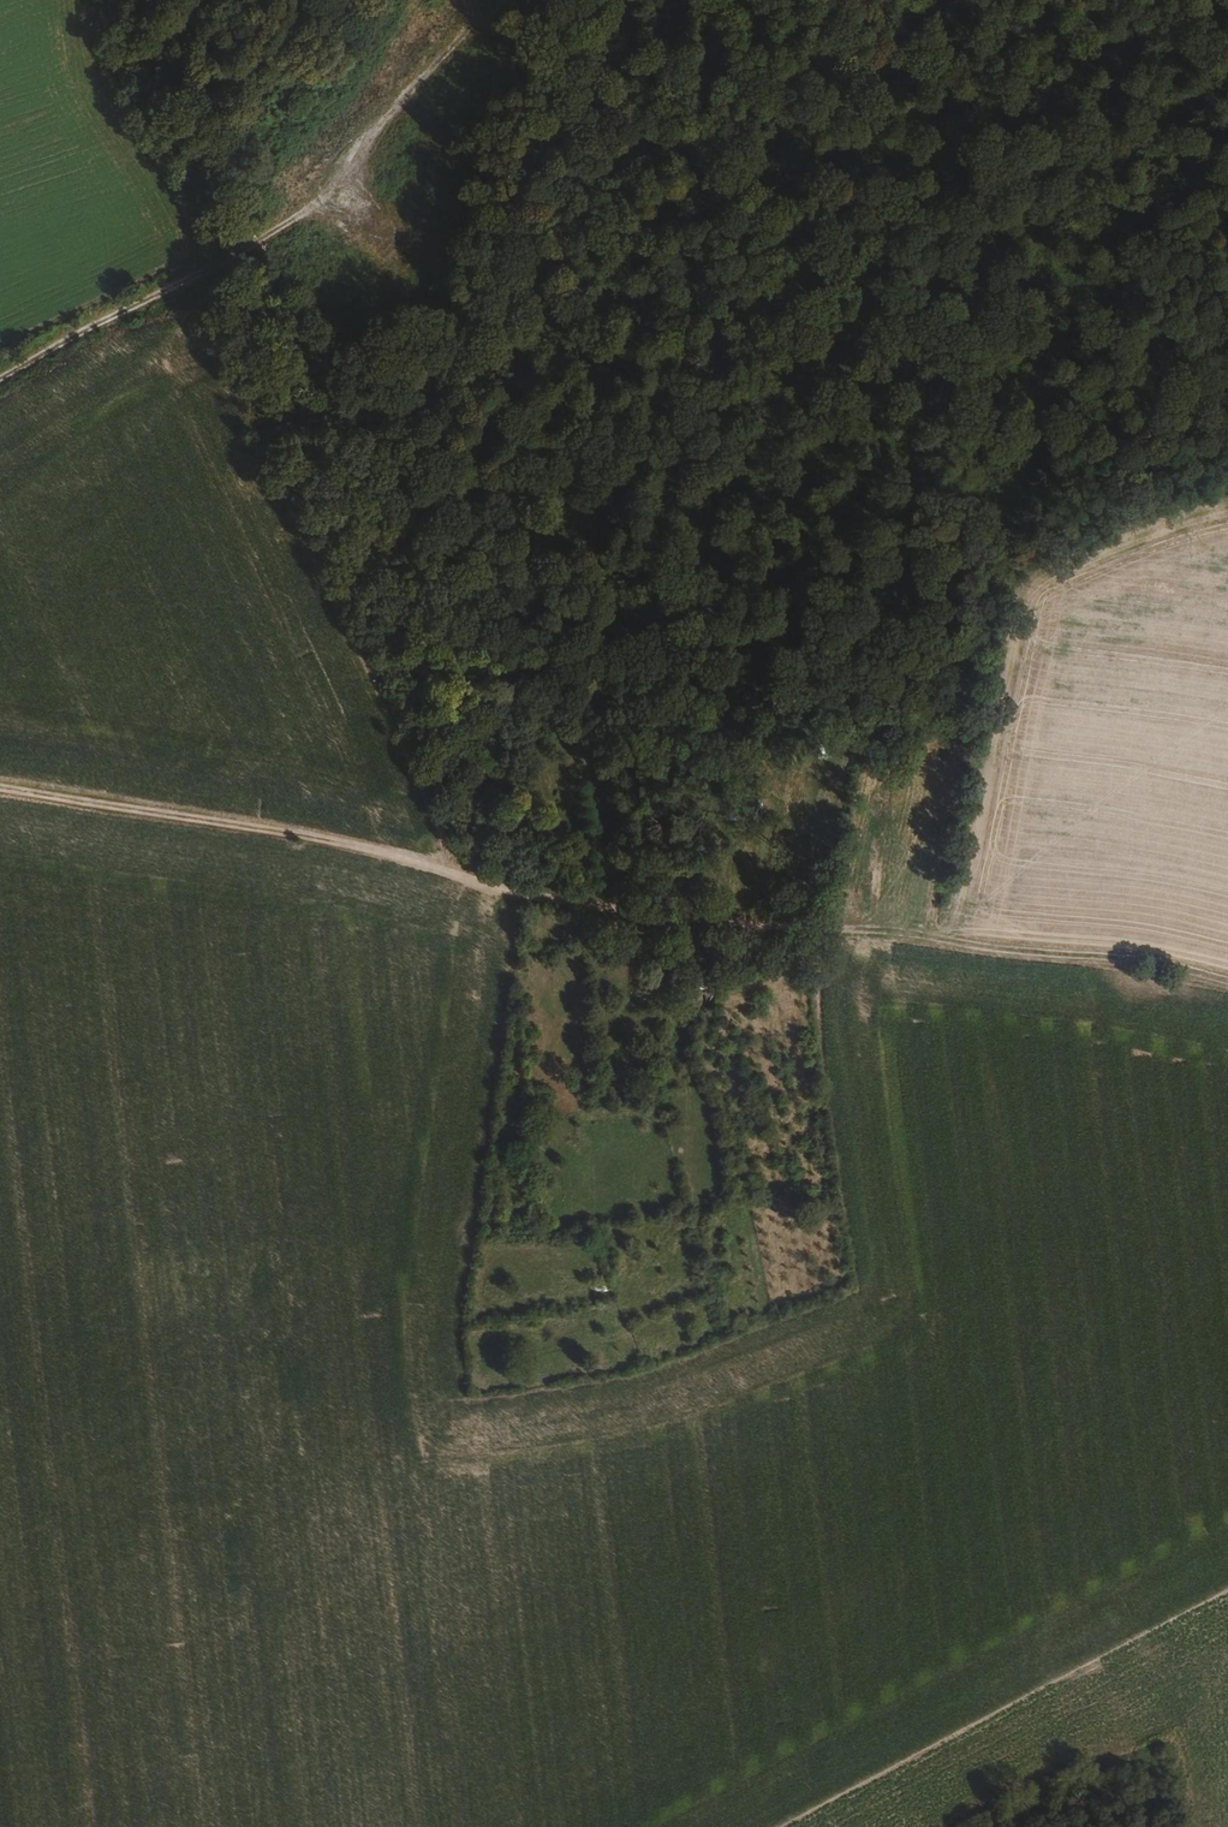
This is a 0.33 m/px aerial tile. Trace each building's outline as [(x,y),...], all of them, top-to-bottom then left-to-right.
[(700,978),(701,989),(710,989),(709,977),(700,978)]
